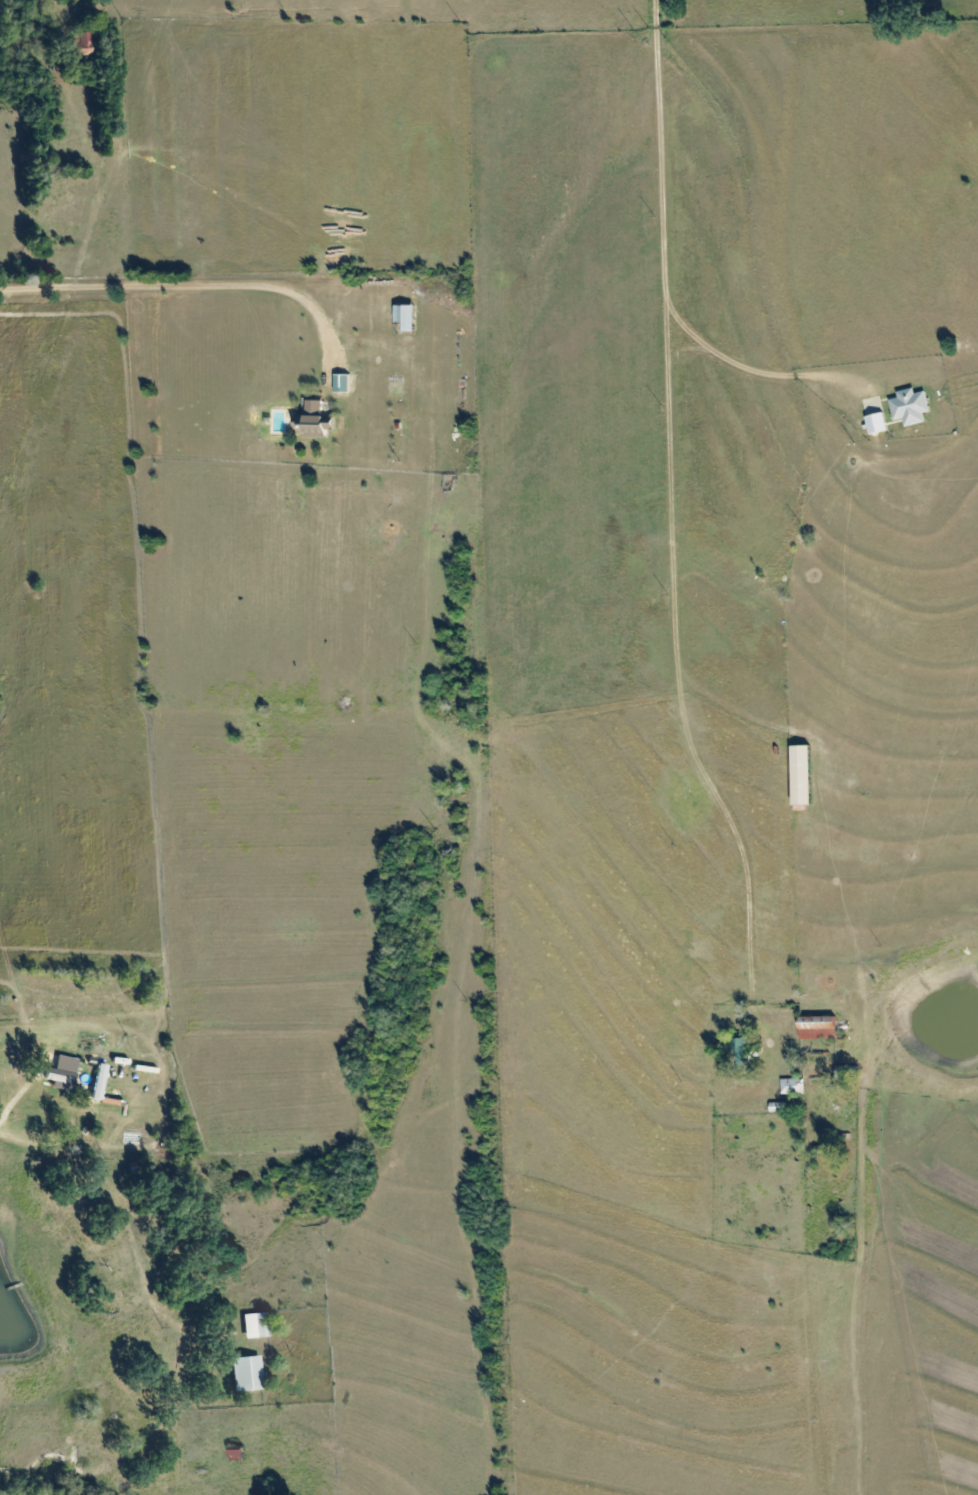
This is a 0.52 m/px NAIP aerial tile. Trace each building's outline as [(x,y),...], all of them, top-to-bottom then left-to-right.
[(92,33),(74,33),(74,55),(92,55),(92,33)] [(418,332),(419,305),(399,305),(399,322),(410,322),(410,331),(418,332)] [(900,392),(901,398),(893,400),(897,420),(906,418),(908,427),(928,423),(926,413),(933,412),(929,391),(918,393),(917,388),(900,392)] [(307,437),(329,438),(329,429),(339,429),(340,423),(330,423),(330,416),(325,416),(325,401),(309,400),(308,416),(300,415),(300,429),(308,430),(307,437)] [(869,416),(871,427),(872,427),(873,435),(891,432),(887,413),(869,416)] [(816,806),(815,746),(796,746),(798,806),(816,806)] [(805,1039),(840,1038),(839,1016),(804,1017),(805,1039)] [(56,1069),(48,1067),(45,1079),(73,1086),(80,1060),(59,1055),(56,1069)] [(806,1078),(783,1079),(783,1094),(806,1094),(806,1078)] [(245,1338),(269,1337),(268,1314),(244,1315),(245,1338)] [(232,1359),(237,1392),(264,1389),(260,1355),(232,1359)]
